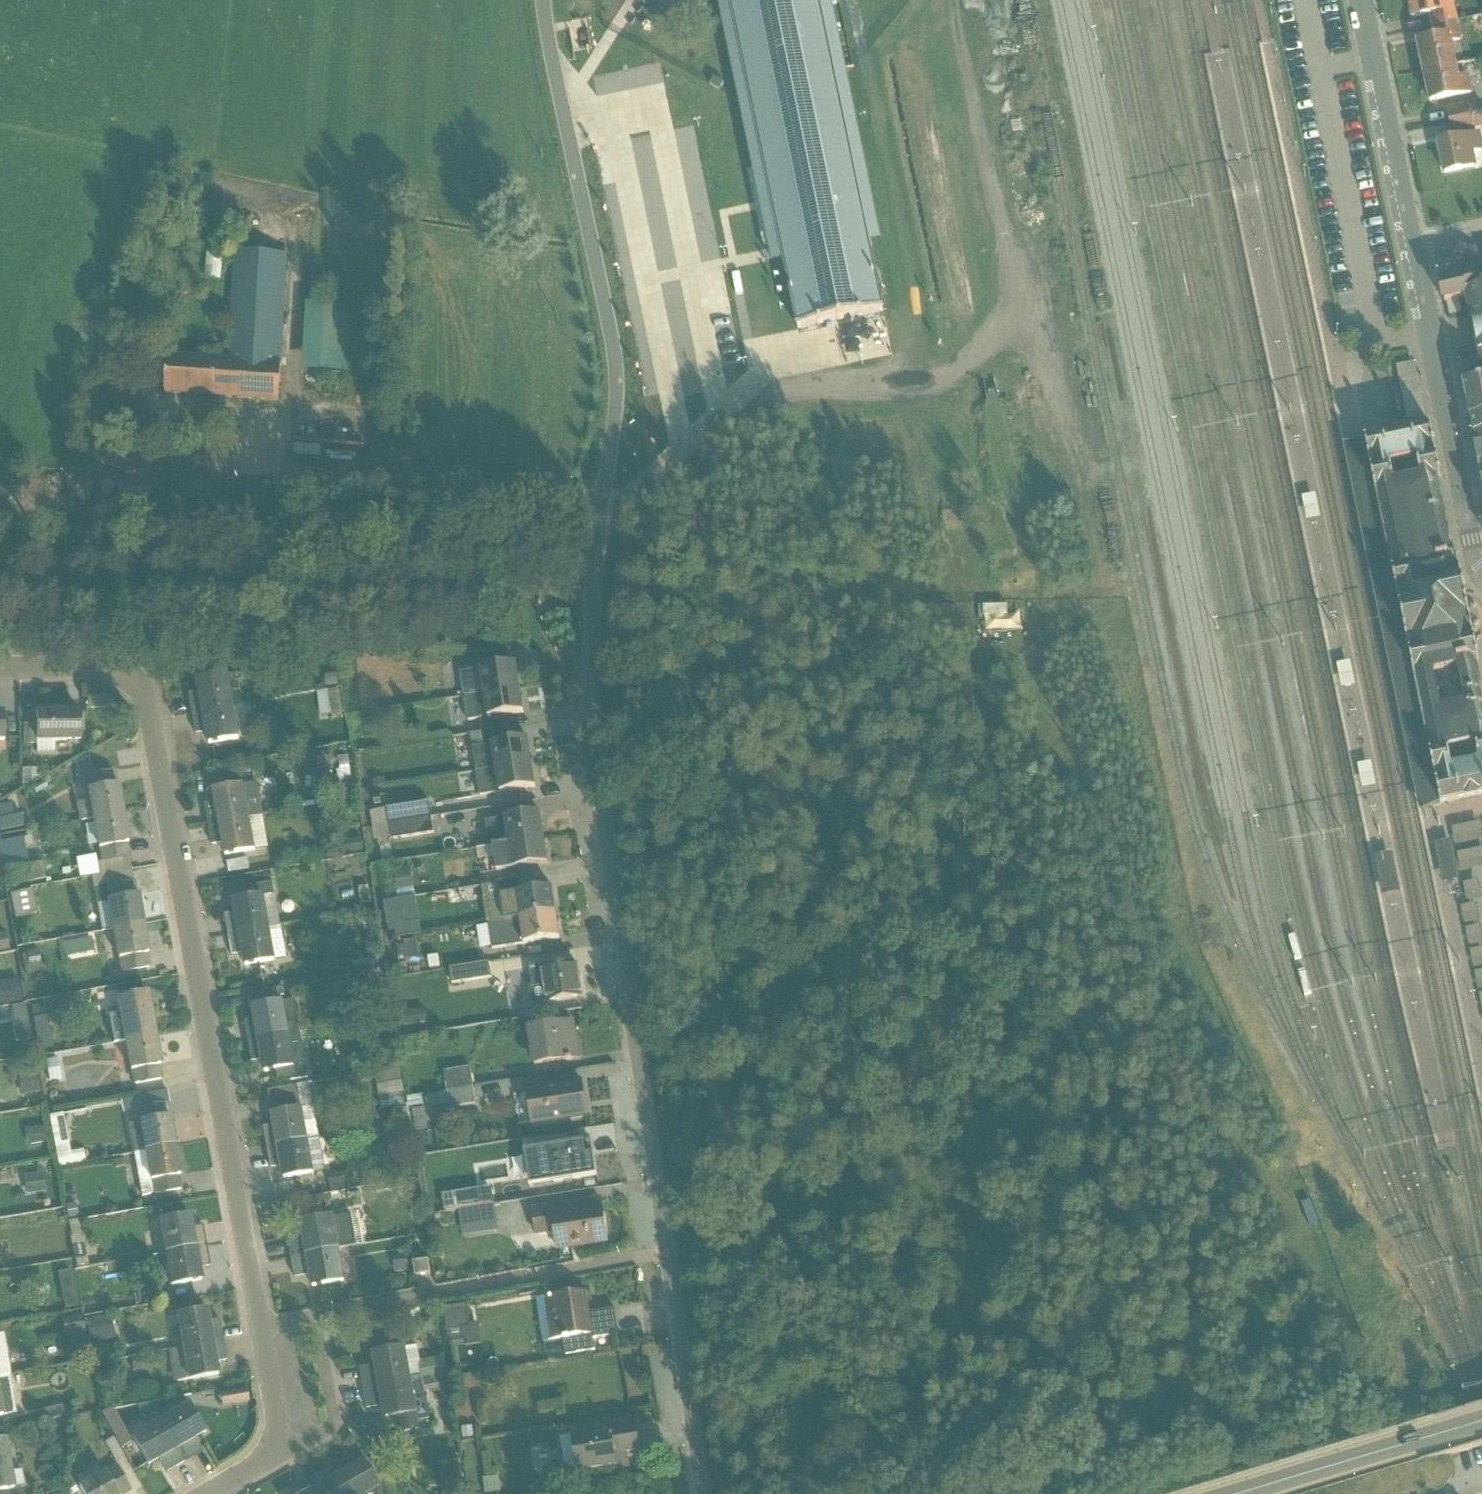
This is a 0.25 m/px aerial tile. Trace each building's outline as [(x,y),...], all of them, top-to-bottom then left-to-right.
[(818,0),(729,0),(782,253),(798,329),(882,311),(818,0)] [(1410,22),(1428,18),(1430,29),(1457,23),(1452,0),(1406,0),(1410,22)] [(1457,23),(1430,29),(1432,38),(1414,42),(1421,73),(1456,66),(1452,46),(1461,43),(1457,23)] [(1456,66),(1421,73),(1428,106),(1473,96),(1469,76),(1459,78),(1456,66)] [(1481,115),(1481,111),(1480,102),(1446,109),(1448,122),(1481,115)] [(1448,122),(1450,135),(1481,127),(1481,115),(1448,122)] [(1438,145),(1444,175),(1474,169),(1471,156),(1481,153),(1481,148),(1480,136),(1438,145)] [(164,395),(289,403),(299,255),(238,251),(232,355),(167,351),(164,395)] [(1481,313),(1481,288),(1478,275),(1439,283),(1444,304),(1466,300),(1469,316),(1481,313)] [(311,303),(310,366),(341,367),(342,304),(311,303)] [(1469,316),(1477,356),(1481,355),(1481,313),(1469,316)] [(1481,400),(1481,381),(1463,385),(1466,402),(1481,400)] [(1466,402),(1470,420),(1481,418),(1481,400),(1466,402)] [(1470,420),(1473,437),(1481,436),(1481,418),(1470,420)] [(1355,446),(1394,624),(1415,718),(1434,804),(1481,793),(1481,697),(1464,616),(1423,431),(1355,446)] [(1473,437),(1477,458),(1481,457),(1481,436),(1473,437)] [(461,673),(465,697),(525,685),(521,662),(461,673)] [(199,677),(206,710),(238,704),(232,671),(199,677)] [(470,720),(529,708),(525,685),(465,697),(470,720)] [(213,742),(245,736),(238,704),(206,710),(213,742)] [(40,744),(84,743),(83,706),(39,707),(40,744)] [(473,746),(477,771),(537,761),(533,736),(473,746)] [(481,794),(541,784),(537,761),(477,771),(481,794)] [(88,788),(94,817),(128,810),(122,780),(88,788)] [(217,788),(223,824),(264,817),(258,781),(217,788)] [(23,803),(8,805),(11,832),(36,829),(34,814),(24,815),(23,803)] [(100,849),(135,841),(128,810),(94,817),(100,849)] [(387,839),(446,838),(446,810),(387,811),(387,839)] [(487,821),(491,847),(552,836),(548,810),(487,821)] [(228,854),(269,847),(264,817),(223,824),(228,854)] [(1468,831),(1471,853),(1481,851),(1481,830),(1468,831)] [(496,871),(556,861),(552,836),(491,847),(496,871)] [(13,863),(40,860),(38,838),(11,841),(13,863)] [(1468,849),(1456,850),(1459,889),(1471,888),(1468,849)] [(111,857),(89,859),(91,881),(113,879),(111,857)] [(23,868),(25,884),(59,880),(57,864),(23,868)] [(427,873),(411,874),(412,898),(427,898),(427,873)] [(489,924),(555,914),(551,888),(522,893),(520,881),(481,887),(487,925),(489,924)] [(17,886),(3,887),(4,902),(17,901),(17,886)] [(26,919),(50,916),(47,890),(22,894),(26,919)] [(108,900),(113,928),(149,921),(143,893),(108,900)] [(236,900),(240,930),(274,924),(269,894),(236,900)] [(405,924),(441,920),(439,900),(403,905),(405,924)] [(555,914),(489,924),(493,950),(559,939),(555,914)] [(119,959),(155,952),(149,921),(113,928),(119,959)] [(246,963),(279,957),(274,924),(240,930),(246,963)] [(4,933),(6,945),(19,942),(16,930),(4,933)] [(103,932),(74,937),(78,961),(107,957),(103,932)] [(413,946),(415,964),(441,961),(439,943),(413,946)] [(535,1002),(590,995),(585,965),(531,973),(535,1002)] [(466,970),(468,990),(506,985),(504,966),(466,970)] [(31,979),(1,980),(1,1007),(32,1007),(31,979)] [(119,999),(125,1034),(160,1028),(155,994),(119,999)] [(257,1005),(262,1037),(293,1032),(288,1000),(257,1005)] [(57,1004),(41,1008),(51,1050),(67,1046),(57,1004)] [(536,1063),(579,1057),(573,1019),(531,1025),(536,1063)] [(131,1069),(166,1063),(160,1028),(125,1034),(131,1069)] [(268,1071),(299,1065),(293,1032),(262,1037),(268,1071)] [(73,1058),(59,1058),(58,1080),(72,1080),(73,1058)] [(482,1104),(476,1059),(443,1063),(450,1108),(482,1104)] [(413,1090),(408,1062),(357,1071),(362,1099),(413,1090)] [(530,1126),(588,1117),(582,1080),(524,1089),(530,1126)] [(274,1115),(281,1146),(312,1140),(306,1108),(274,1115)] [(97,1149),(85,1152),(77,1113),(61,1116),(72,1168),(99,1162),(97,1149)] [(139,1122),(143,1148),(182,1141),(177,1115),(139,1122)] [(55,1122),(38,1123),(40,1145),(56,1144),(55,1122)] [(588,1138),(517,1147),(522,1183),(592,1175),(588,1138)] [(287,1179),(319,1173),(312,1140),(281,1146),(287,1179)] [(148,1178),(187,1172),(182,1141),(143,1148),(148,1178)] [(347,1188),(365,1182),(361,1168),(342,1174),(347,1188)] [(36,1176),(41,1192),(58,1186),(53,1170),(36,1176)] [(460,1214),(474,1212),(476,1236),(512,1233),(508,1190),(459,1194),(460,1214)] [(536,1250),(607,1239),(601,1197),(530,1208),(536,1250)] [(161,1217),(167,1254),(202,1248),(196,1211),(161,1217)] [(302,1222),(308,1255),(344,1248),(337,1215),(302,1222)] [(98,1244),(93,1219),(80,1221),(86,1247),(98,1244)] [(173,1287),(208,1281),(202,1248),(167,1254),(173,1287)] [(314,1285),(350,1279),(344,1248),(308,1255),(314,1285)] [(85,1271),(71,1274),(79,1312),(93,1309),(85,1271)] [(592,1336),(614,1334),(612,1312),(590,1314),(588,1288),(532,1294),(538,1356),(594,1351),(592,1336)] [(178,1315),(185,1349),(219,1342),(211,1307),(178,1315)] [(101,1316),(105,1343),(127,1340),(124,1313),(101,1316)] [(97,1314),(77,1317),(82,1354),(102,1352),(97,1314)] [(191,1378),(225,1371),(219,1342),(185,1349),(191,1378)] [(379,1351),(383,1382),(421,1378),(418,1347),(379,1351)] [(388,1419),(426,1414),(421,1378),(383,1382),(388,1419)] [(189,1398),(160,1417),(179,1446),(208,1427),(189,1398)] [(134,1435),(153,1464),(179,1446),(160,1417),(134,1435)] [(582,1470),(645,1461),(639,1425),(576,1435),(582,1470)] [(19,1490),(12,1438),(0,1440),(0,1492),(19,1490)] [(371,1493),(352,1464),(319,1485),(325,1493),(370,1493),(371,1493)] [(84,1493),(122,1493),(109,1471),(80,1488),(84,1493)] [(319,1485),(305,1493),(325,1493),(319,1485)]
